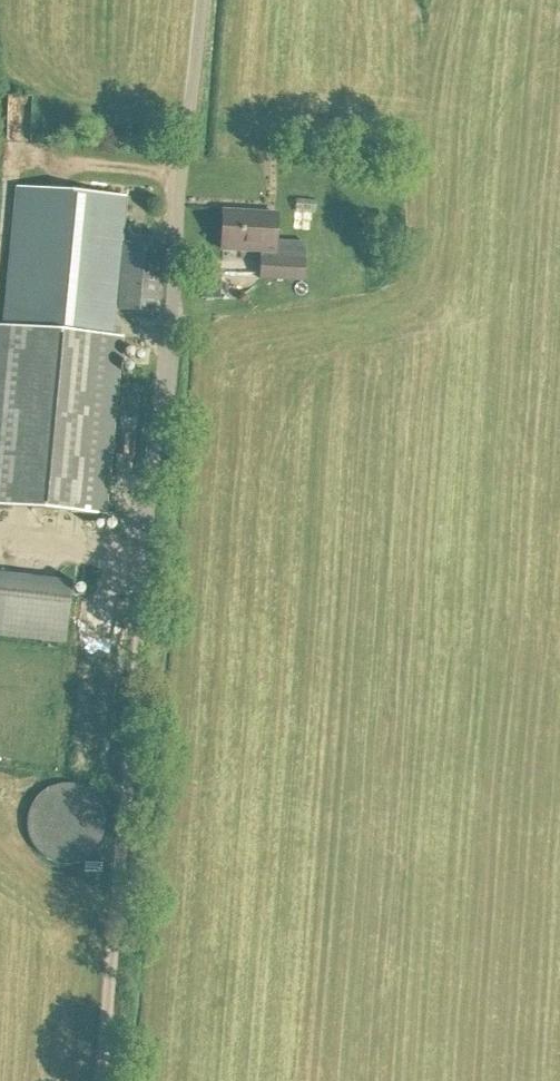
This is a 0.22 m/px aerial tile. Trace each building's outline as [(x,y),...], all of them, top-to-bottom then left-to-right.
[(4,327),(1,326),(0,332),(0,507),(104,516),(120,337),(112,336),(114,306),(117,306),(117,310),(159,313),(165,246),(120,243),(124,197),(18,188),(4,327)] [(303,280),(304,262),(273,260),(274,253),(276,215),(223,212),(221,250),(261,252),(259,278),(303,280)] [(64,642),(70,585),(0,578),(0,635),(64,642)]
